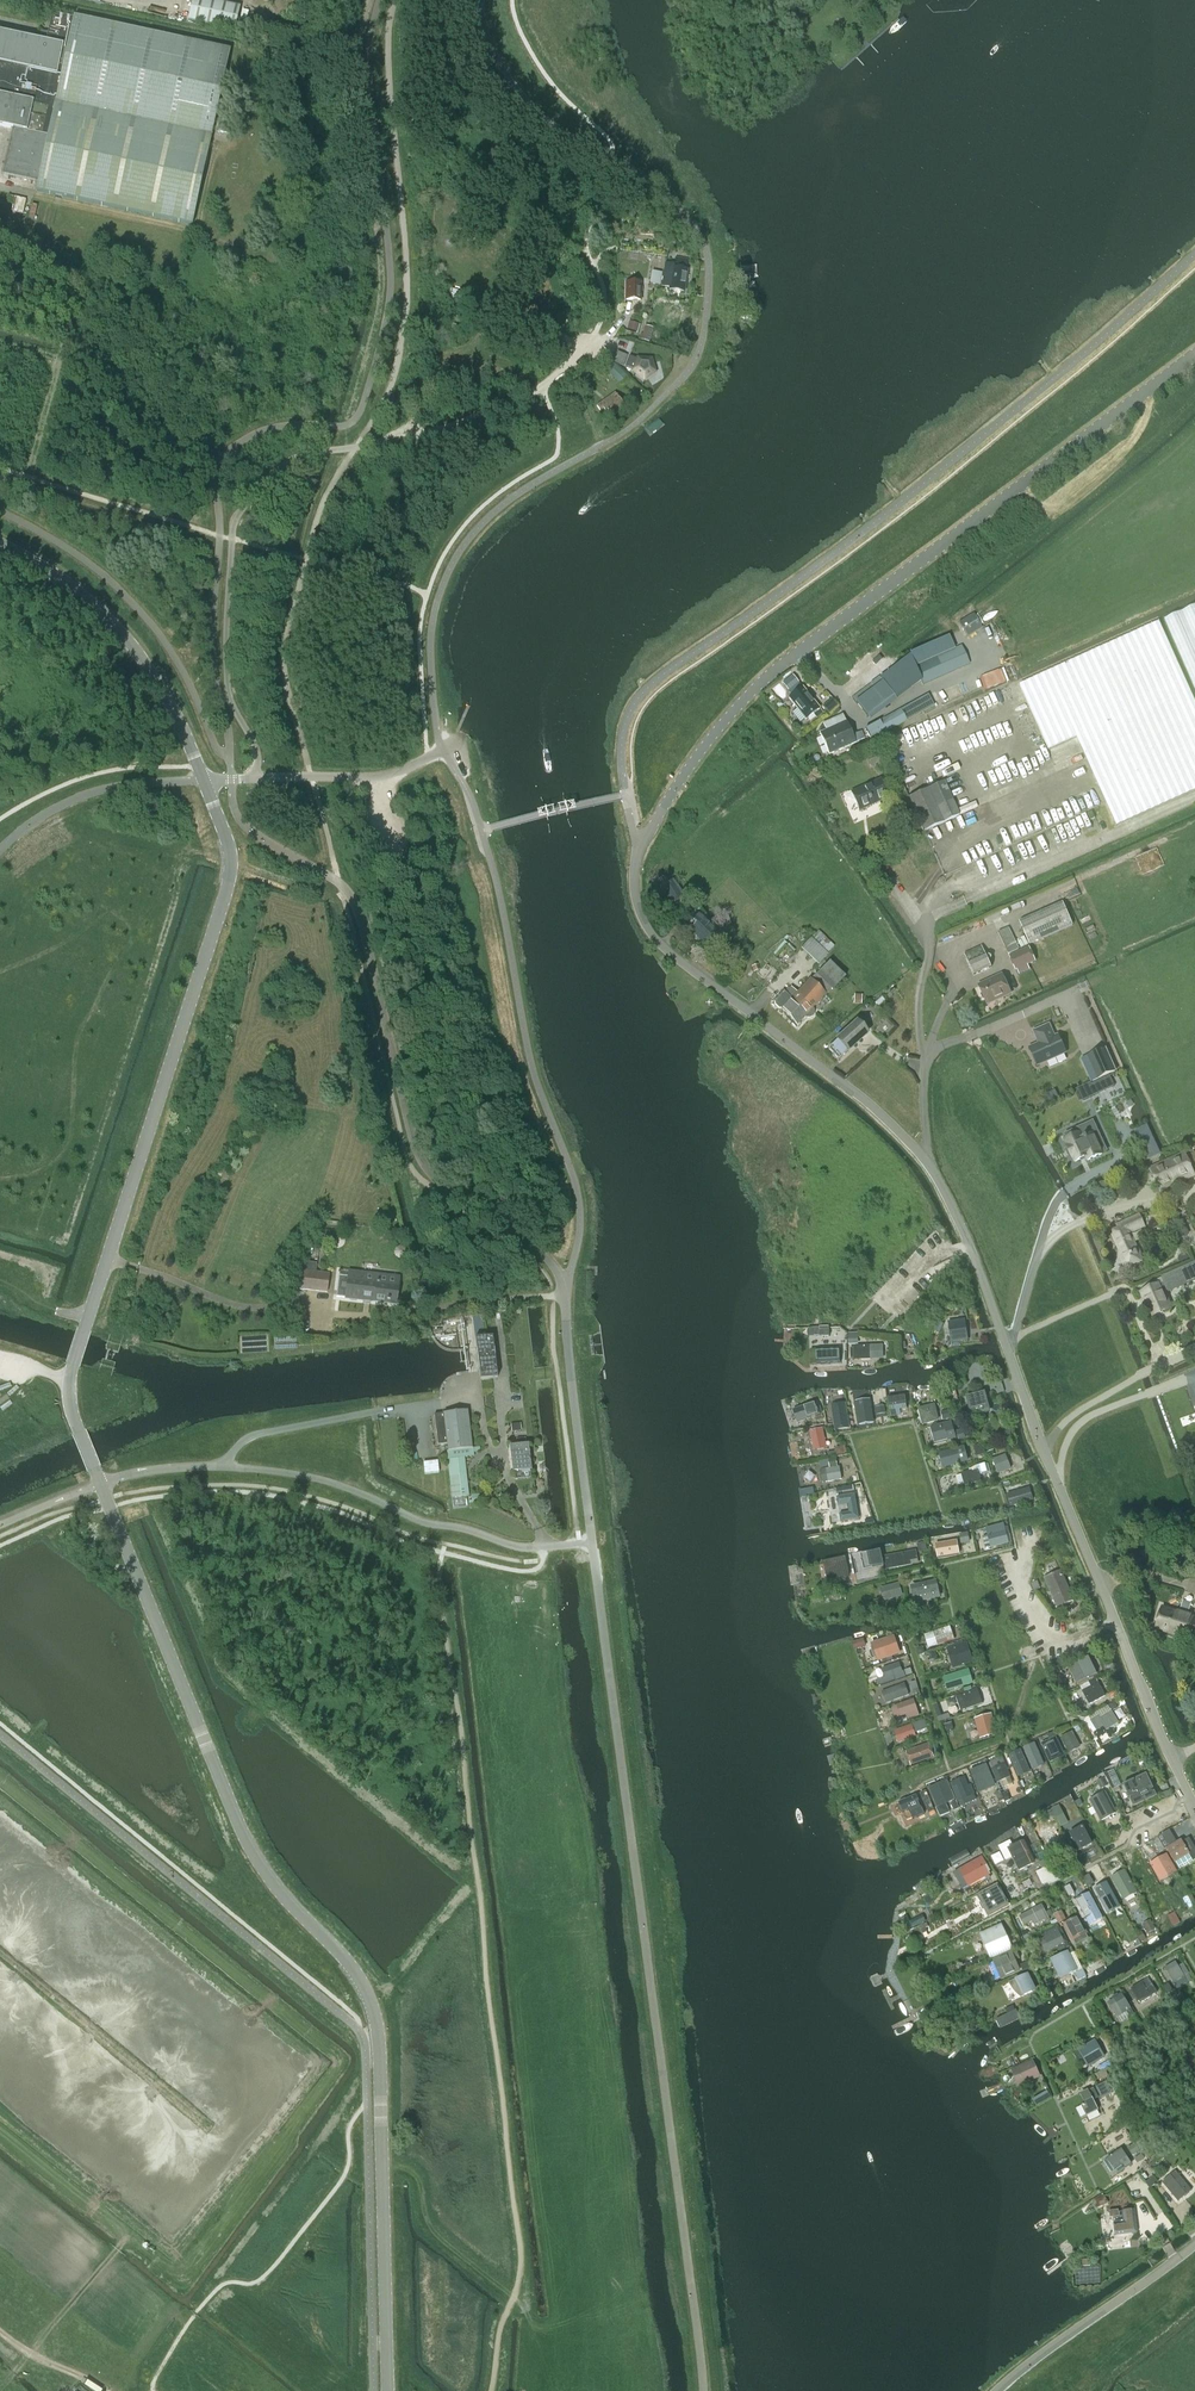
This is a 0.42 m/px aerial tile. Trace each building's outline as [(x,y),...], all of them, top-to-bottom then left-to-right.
[(188,21),(234,31),(239,7),(205,0),(193,0),(188,21)] [(230,50),(74,16),(53,12),(47,42),(0,32),(0,125),(13,128),(3,174),(38,181),(36,191),(192,224),(230,50)] [(670,290),(683,292),(688,264),(675,262),(674,269),(666,267),(663,287),(671,288),(670,290)] [(651,284),(660,285),(662,273),(653,271),(651,284)] [(626,283),(626,300),(641,300),(641,284),(626,283)] [(437,284),(435,296),(453,298),(455,286),(437,284)] [(665,302),(658,320),(673,326),(680,308),(665,302)] [(605,367),(606,368),(618,380),(624,374),(610,361),(605,367)] [(643,378),(651,371),(649,361),(637,361),(633,371),(643,378)] [(609,418),(623,409),(624,407),(614,394),(596,406),(600,411),(603,409),(609,418)] [(643,425),(651,435),(666,423),(658,413),(643,425)] [(1164,620),(1194,690),(1194,606),(1164,620)] [(967,636),(982,627),(974,614),(959,623),(967,636)] [(1159,622),(1019,686),(1048,750),(1076,738),(1117,827),(1194,791),(1194,702),(1159,622)] [(914,684),(922,680),(924,685),(969,664),(961,647),(955,649),(949,636),(909,654),(912,661),(905,664),(905,665),(886,679),(881,674),(852,698),(855,702),(870,721),(896,701),(894,697),(913,682),(914,684)] [(793,675),(782,684),(788,691),(799,683),(793,675)] [(802,688),(789,698),(797,709),(793,712),(801,723),(805,719),(805,720),(813,714),(816,718),(823,713),(819,709),(802,688)] [(871,740),(934,705),(928,694),(865,729),(871,740)] [(832,699),(822,707),(828,714),(838,706),(832,699)] [(861,731),(852,735),(843,714),(823,723),(826,730),(819,734),(828,755),(864,739),(861,731)] [(866,757),(870,767),(889,759),(885,749),(866,757)] [(880,780),(851,792),(859,811),(888,798),(880,780)] [(923,832),(924,831),(959,816),(944,782),(929,788),(908,798),(923,832)] [(671,905),(685,895),(673,878),(659,888),(671,905)] [(1073,925),(1063,903),(1020,923),(1029,945),(1073,925)] [(695,920),(686,928),(703,945),(715,932),(719,928),(699,908),(691,916),(695,920)] [(1008,954),(1019,949),(1008,927),(998,933),(1008,954)] [(811,938),(827,953),(834,946),(818,931),(811,938)] [(828,954),(827,953),(811,938),(801,948),(818,965),(828,954)] [(982,946),(964,954),(974,975),(991,967),(982,946)] [(1010,956),(1016,971),(1036,962),(1029,947),(1010,956)] [(833,991),(845,977),(829,962),(816,975),(811,980),(809,979),(797,993),(790,986),(784,993),(783,992),(774,1002),(775,1005),(779,1009),(781,1009),(782,1010),(781,1011),(796,1025),(804,1017),(805,1017),(806,1018),(807,1018),(808,1018),(809,1018),(810,1018),(811,1018),(812,1017),(812,1016),(813,1016),(814,1015),(814,1014),(814,1013),(814,1012),(814,1011),(814,1010),(813,1009),(813,1008),(826,994),(825,994),(830,989),(833,991)] [(987,1004),(1010,994),(1002,975),(979,986),(987,1004)] [(828,1048),(838,1060),(867,1034),(857,1022),(828,1048)] [(1029,1049),(1037,1065),(1065,1053),(1058,1036),(1054,1038),(1049,1025),(1033,1032),(1037,1040),(1038,1040),(1039,1044),(1029,1049)] [(1089,1073),(1092,1081),(1115,1071),(1106,1049),(1088,1057),(1094,1071),(1089,1073)] [(1097,1095),(1092,1085),(1079,1091),(1083,1101),(1097,1095)] [(1077,1134),(1060,1142),(1064,1150),(1063,1151),(1066,1157),(1067,1157),(1071,1166),(1082,1161),(1084,1165),(1101,1157),(1091,1134),(1080,1139),(1077,1134)] [(1185,1153),(1150,1168),(1160,1191),(1194,1176),(1185,1153)] [(1117,1228),(1112,1230),(1114,1235),(1112,1236),(1126,1267),(1128,1267),(1129,1267),(1141,1262),(1140,1262),(1143,1260),(1131,1233),(1145,1227),(1139,1214),(1116,1224),(1117,1228)] [(1143,1292),(1154,1316),(1170,1309),(1169,1308),(1171,1307),(1166,1296),(1164,1297),(1162,1292),(1169,1289),(1169,1290),(1194,1279),(1194,1263),(1163,1277),(1165,1282),(1159,1285),(1143,1292)] [(299,1289),(325,1292),(327,1274),(302,1271),(299,1289)] [(340,1279),(338,1301),(377,1305),(377,1303),(387,1304),(387,1303),(388,1303),(398,1304),(399,1288),(379,1286),(379,1283),(340,1279)] [(472,1316),(481,1379),(498,1377),(492,1337),(485,1338),(482,1315),(472,1316)] [(952,1342),(968,1340),(965,1320),(949,1322),(952,1342)] [(935,1330),(940,1333),(944,1324),(939,1322),(935,1330)] [(872,1358),(871,1347),(854,1347),(854,1358),(872,1358)] [(820,1361),(843,1360),(842,1348),(820,1349),(820,1361)] [(891,1397),(888,1397),(891,1416),(901,1415),(900,1409),(907,1408),(905,1394),(891,1397)] [(967,1398),(971,1415),(988,1411),(984,1394),(967,1398)] [(870,1398),(856,1401),(860,1422),(874,1419),(870,1398)] [(817,1401),(791,1409),(796,1423),(821,1415),(823,1414),(820,1405),(818,1406),(817,1401)] [(838,1429),(850,1427),(846,1404),(846,1403),(834,1405),(838,1429)] [(939,1421),(935,1404),(918,1408),(922,1425),(939,1421)] [(444,1413),(435,1415),(438,1445),(447,1444),(454,1498),(463,1496),(460,1469),(463,1469),(462,1457),(473,1456),(472,1448),(467,1411),(444,1413)] [(953,1421),(950,1412),(943,1414),(945,1423),(953,1421)] [(947,1426),(932,1430),(934,1440),(947,1437),(948,1441),(956,1439),(951,1423),(946,1424),(947,1426)] [(826,1448),(822,1428),(810,1430),(814,1450),(826,1448)] [(962,1430),(956,1432),(958,1441),(965,1439),(962,1430)] [(512,1473),(516,1472),(517,1481),(528,1479),(527,1470),(531,1470),(528,1445),(508,1447),(512,1473)] [(978,1445),(973,1447),(976,1457),(985,1454),(984,1452),(978,1445)] [(838,1447),(836,1451),(837,1455),(844,1454),(843,1446),(838,1447)] [(964,1449),(941,1455),(945,1468),(968,1461),(964,1449)] [(992,1460),(997,1474),(1010,1469),(1005,1455),(992,1460)] [(836,1458),(828,1459),(830,1468),(838,1467),(836,1458)] [(842,1479),(839,1466),(838,1467),(830,1468),(825,1469),(827,1482),(842,1479)] [(978,1468),(961,1473),(964,1486),(981,1481),(978,1468)] [(1029,1487),(1006,1495),(1011,1507),(1034,1500),(1029,1487)] [(855,1494),(837,1497),(838,1506),(848,1504),(850,1513),(839,1514),(840,1522),(859,1519),(857,1508),(855,1494)] [(1009,1543),(1005,1530),(987,1534),(991,1548),(1009,1543)] [(968,1533),(960,1535),(962,1543),(969,1542),(968,1533)] [(959,1554),(957,1541),(936,1545),(938,1558),(959,1554)] [(916,1550),(884,1556),(886,1570),(919,1563),(916,1550)] [(863,1570),(880,1567),(877,1551),(860,1555),(863,1570)] [(852,1575),(850,1565),(847,1554),(825,1559),(829,1580),(852,1575)] [(1060,1571),(1044,1578),(1058,1608),(1074,1601),(1060,1571)] [(884,1601),(902,1596),(898,1583),(881,1588),(884,1601)] [(935,1583),(914,1588),(916,1600),(938,1596),(935,1583)] [(823,1596),(824,1601),(824,1603),(841,1598),(840,1591),(823,1596)] [(823,1596),(823,1595),(810,1598),(812,1604),(824,1601),(823,1596)] [(1155,1629),(1194,1642),(1194,1616),(1188,1614),(1192,1603),(1183,1601),(1180,1612),(1162,1606),(1155,1629)] [(931,1647),(937,1645),(955,1639),(950,1626),(933,1632),(934,1632),(927,1634),(931,1647)] [(872,1646),(871,1648),(871,1650),(872,1651),(873,1655),(874,1658),(876,1659),(878,1658),(880,1664),(893,1659),(892,1656),(899,1653),(894,1638),(873,1645),(872,1646)] [(856,1649),(866,1646),(863,1639),(854,1642),(856,1649)] [(953,1669),(973,1663),(968,1643),(947,1648),(953,1669)] [(1095,1678),(1089,1666),(1085,1658),(1069,1666),(1077,1684),(1087,1678),(1089,1682),(1091,1686),(1098,1682),(1095,1678)] [(905,1677),(904,1671),(902,1672),(899,1663),(882,1669),(885,1677),(877,1680),(879,1686),(894,1680),(905,1677)] [(972,1684),(968,1672),(947,1678),(951,1690),(972,1684)] [(1089,1705),(1106,1696),(1098,1683),(1082,1692),(1089,1705)] [(882,1692),(885,1702),(907,1694),(903,1684),(882,1692)] [(983,1704),(978,1691),(978,1689),(961,1695),(962,1699),(957,1700),(961,1711),(983,1704)] [(900,1718),(901,1718),(907,1716),(908,1720),(920,1716),(914,1699),(897,1705),(897,1706),(895,1707),(894,1707),(893,1708),(893,1709),(893,1710),(893,1711),(893,1712),(893,1714),(894,1715),(895,1716),(896,1717),(897,1717),(898,1718),(899,1718),(900,1718)] [(1106,1731),(1119,1723),(1113,1712),(1100,1720),(1098,1718),(1093,1721),(1098,1730),(1104,1727),(1106,1731)] [(974,1719),(980,1739),(997,1734),(992,1714),(974,1719)] [(894,1731),(898,1743),(916,1737),(912,1724),(894,1731)] [(1080,1747),(1072,1731),(1060,1738),(1068,1753),(1080,1747)] [(911,1765),(934,1757),(929,1743),(906,1751),(911,1765)] [(1034,1744),(1025,1748),(1034,1769),(1044,1765),(1034,1744)] [(1062,1756),(1058,1746),(1046,1752),(1050,1761),(1062,1756)] [(1021,1749),(1010,1754),(1020,1774),(1031,1770),(1021,1749)] [(1011,1777),(1002,1757),(990,1762),(999,1782),(1011,1777)] [(979,1790),(994,1784),(986,1765),(972,1771),(979,1790)] [(1114,1787),(1121,1784),(1116,1774),(1110,1777),(1114,1787)] [(1157,1796),(1147,1776),(1147,1774),(1124,1785),(1133,1807),(1157,1796)] [(962,1799),(964,1804),(976,1799),(974,1794),(972,1795),(964,1776),(951,1782),(953,1788),(957,1786),(962,1799)] [(1101,1789),(1108,1786),(1104,1778),(1097,1782),(1101,1789)] [(928,1789),(936,1808),(955,1799),(947,1781),(928,1789)] [(998,1790),(998,1801),(1011,1800),(1011,1789),(998,1790)] [(1080,1811),(1085,1808),(1075,1790),(1070,1793),(1080,1811)] [(1090,1800),(1101,1821),(1116,1813),(1105,1793),(1090,1800)] [(919,1817),(934,1810),(929,1799),(927,1800),(925,1795),(912,1800),(919,1817)] [(1055,1819),(1056,1818),(1060,1827),(1068,1823),(1060,1805),(1050,1810),(1051,1810),(1045,1813),(1049,1821),(1054,1818),(1055,1819)] [(1176,1840),(1190,1835),(1189,1831),(1194,1829),(1194,1824),(1194,1820),(1180,1825),(1172,1827),(1176,1840)] [(1056,1825),(1039,1833),(1047,1850),(1065,1841),(1056,1825)] [(1092,1844),(1083,1826),(1070,1833),(1079,1851),(1092,1844)] [(1182,1841),(1178,1843),(1170,1830),(1157,1837),(1165,1849),(1166,1848),(1174,1862),(1189,1853),(1193,1861),(1194,1860),(1194,1848),(1189,1838),(1182,1842),(1182,1841)] [(1025,1846),(1019,1844),(1014,1847),(1010,1840),(998,1846),(1005,1860),(1013,1856),(1021,1870),(1034,1863),(1025,1846)] [(1160,1882),(1177,1872),(1167,1855),(1150,1864),(1160,1882)] [(982,1856),(959,1869),(967,1884),(962,1887),(967,1897),(978,1890),(993,1883),(992,1881),(989,1875),(992,1873),(982,1856)] [(1046,1887),(1055,1882),(1054,1880),(1057,1878),(1050,1865),(1036,1872),(1042,1885),(1044,1884),(1046,1887)] [(1138,1893),(1125,1870),(1111,1877),(1124,1900),(1138,1893)] [(1107,1883),(1095,1889),(1108,1914),(1120,1907),(1107,1883)] [(980,1893),(976,1895),(988,1917),(1010,1906),(998,1884),(996,1885),(980,1893)] [(1088,1892),(1075,1899),(1092,1929),(1104,1922),(1088,1892)] [(1050,1911),(1046,1913),(1041,1904),(1019,1916),(1024,1926),(1032,1922),(1034,1925),(1039,1923),(1044,1921),(1046,1923),(1050,1920),(1049,1918),(1053,1916),(1050,1911)] [(1175,1924),(1181,1920),(1176,1911),(1169,1914),(1175,1924)] [(1149,1932),(1163,1925),(1157,1914),(1143,1921),(1149,1932)] [(1078,1915),(1064,1923),(1074,1942),(1076,1946),(1081,1943),(1088,1939),(1086,1935),(1088,1934),(1078,1915)] [(924,1924),(914,1930),(918,1937),(927,1932),(924,1924)] [(979,1934),(990,1959),(1013,1949),(1002,1925),(979,1934)] [(1045,1937),(1040,1940),(1045,1953),(1057,1947),(1060,1952),(1066,1949),(1064,1944),(1065,1943),(1058,1929),(1055,1925),(1042,1932),(1045,1937)] [(1021,1972),(1016,1961),(1020,1959),(1017,1951),(1013,1953),(1012,1952),(992,1961),(1001,1981),(1021,1972)] [(1070,1955),(1055,1962),(1062,1977),(1078,1970),(1070,1955)] [(1182,1964),(1178,1966),(1176,1961),(1165,1967),(1174,1983),(1184,1977),(1188,1983),(1192,1980),(1188,1974),(1182,1964)] [(1086,1977),(1085,1974),(1083,1970),(1074,1974),(1078,1981),(1086,1977)] [(1028,1974),(1015,1980),(1008,1983),(1015,1993),(1020,1998),(1036,1990),(1028,1974)] [(1148,1977),(1143,1980),(1146,1986),(1152,1982),(1148,1977)] [(1140,2003),(1150,1997),(1155,2005),(1161,2001),(1156,1992),(1151,1995),(1142,1981),(1131,1988),(1140,2003)] [(1108,2003),(1119,2021),(1133,2013),(1123,1997),(1120,1999),(1118,1996),(1108,2003)] [(1016,2010),(1015,2010),(1013,2006),(1005,2010),(1007,2015),(1001,2018),(999,2019),(1000,2020),(997,2022),(999,2027),(1004,2025),(1020,2017),(1016,2010)] [(1088,2066),(1104,2058),(1094,2042),(1079,2050),(1088,2066)] [(1018,2087),(1041,2077),(1034,2060),(1011,2070),(1018,2087)] [(1088,2090),(1080,2094),(1085,2104),(1081,2106),(1086,2116),(1099,2110),(1093,2100),(1098,2098),(1093,2088),(1088,2091),(1088,2090)] [(1048,2089),(1034,2098),(1038,2105),(1052,2096),(1048,2089)] [(1139,2151),(1135,2145),(1128,2149),(1132,2155),(1139,2151)] [(1117,2156),(1116,2153),(1107,2159),(1114,2170),(1123,2165),(1125,2168),(1131,2164),(1123,2152),(1117,2156)] [(1175,2172),(1162,2182),(1178,2202),(1191,2191),(1175,2172)] [(1113,2219),(1123,2217),(1122,2210),(1112,2212),(1113,2219)] [(1136,2232),(1135,2223),(1134,2212),(1125,2213),(1126,2223),(1112,2225),(1114,2236),(1136,2232)]
